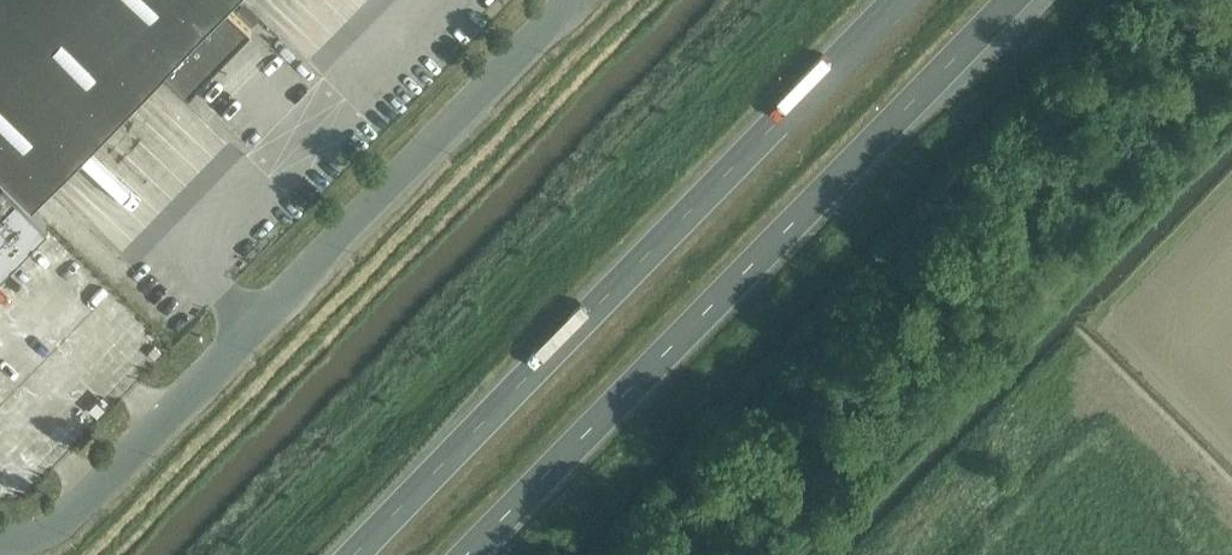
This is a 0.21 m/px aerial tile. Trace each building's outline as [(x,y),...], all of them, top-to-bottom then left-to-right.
[(165,70),(189,93),(252,29),(228,5),(226,7),(222,3),(225,0),(0,0),(0,158),(35,192),(161,63),(167,68),(165,70)] [(47,224),(0,178),(0,272),(47,224)]
